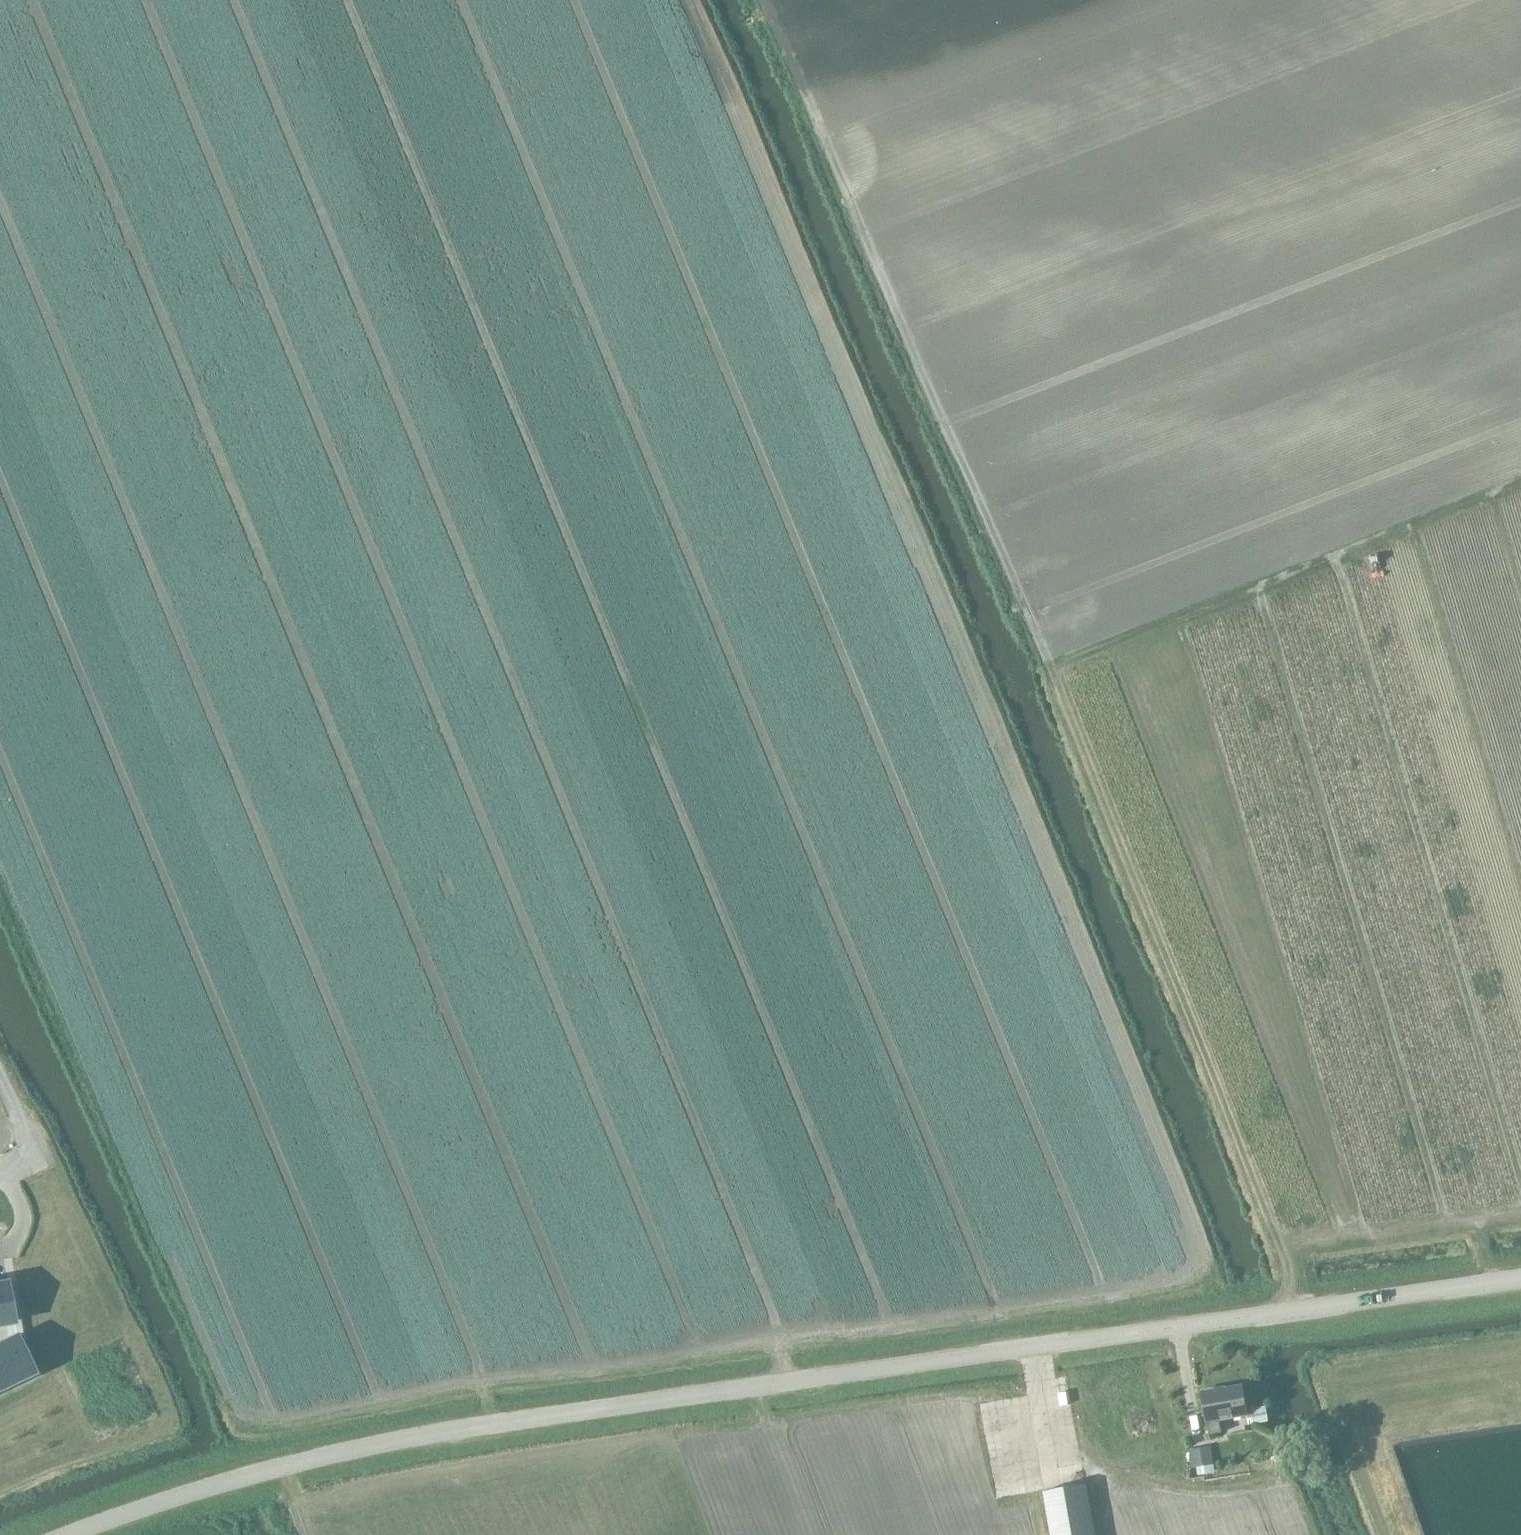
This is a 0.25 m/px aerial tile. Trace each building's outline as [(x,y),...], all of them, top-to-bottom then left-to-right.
[(8,1286),(0,1288),(0,1325),(16,1322),(8,1286)] [(41,1373),(25,1341),(0,1353),(0,1393),(41,1373)] [(1246,1414),(1241,1386),(1203,1393),(1203,1391),(1201,1392),(1210,1434),(1222,1432),(1219,1418),(1246,1414)] [(1210,1446),(1189,1450),(1192,1467),(1213,1463),(1210,1446)] [(1043,1492),(1051,1534),(1095,1534),(1086,1484),(1043,1491),(1043,1492)]
